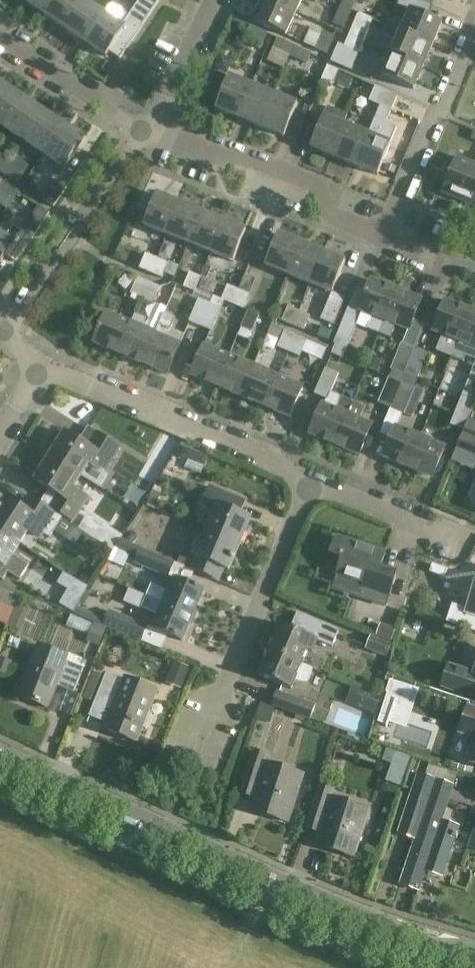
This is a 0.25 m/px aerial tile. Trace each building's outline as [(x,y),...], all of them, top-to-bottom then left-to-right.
[(26,2),(46,15),(56,0),(27,0),(26,2)] [(46,15),(66,29),(86,0),(56,0),(46,15)] [(105,13),(86,0),(66,29),(86,42),(105,13)] [(159,0),(140,0),(129,16),(124,12),(118,22),(105,13),(86,42),(107,56),(110,51),(121,59),(160,1),(159,0)] [(297,13),(268,0),(264,0),(254,21),(286,36),(297,13)] [(297,13),(303,0),(268,0),(297,13)] [(352,12),(357,0),(344,0),(341,6),(352,12)] [(432,6),(418,0),(400,0),(398,6),(410,11),(402,31),(433,44),(442,23),(428,17),(432,6)] [(345,28),(352,12),(341,6),(334,24),(345,28)] [(349,35),(364,41),(372,20),(358,14),(349,35)] [(392,53),(424,66),(433,44),(402,31),(401,32),(387,26),(383,36),(397,43),(392,53)] [(250,27),(245,36),(263,44),(267,34),(250,27)] [(334,37),(323,32),(316,50),(327,54),(334,37)] [(332,62),(352,70),(359,53),(364,41),(349,35),(344,47),(340,45),(332,62)] [(273,49),(290,57),(295,46),(278,38),(273,49)] [(307,64),(312,53),(295,46),(290,57),(307,64)] [(424,66),(392,53),(383,75),(414,89),(424,66)] [(333,86),(339,71),(327,66),(321,81),(333,86)] [(216,110),(239,119),(252,86),(229,77),(216,110)] [(0,88),(0,125),(3,127),(23,97),(3,83),(0,88)] [(261,128),(274,95),(252,86),(239,119),(261,128)] [(380,105),(386,92),(376,87),(370,101),(380,105)] [(380,105),(381,105),(391,110),(397,96),(386,92),(380,105)] [(274,95),(261,128),(285,138),(298,105),(274,95)] [(23,97),(3,127),(23,140),(43,110),(23,97)] [(369,134),(368,134),(354,166),(377,175),(396,127),(386,123),(391,110),(381,105),(369,134)] [(329,155),(342,123),(346,114),(328,107),(311,148),(329,155)] [(43,110),(23,140),(43,153),(63,123),(43,110)] [(63,123),(43,153),(64,167),(84,137),(63,123)] [(354,166),(368,134),(342,123),(329,155),(354,166)] [(461,200),(474,165),(474,164),(457,157),(442,193),(461,200)] [(7,163),(1,173),(18,184),(24,174),(7,163)] [(474,206),(474,165),(461,200),(474,206)] [(68,186),(57,178),(43,200),(54,208),(68,186)] [(12,202),(19,192),(0,179),(0,194),(12,202)] [(143,226),(165,235),(178,205),(155,195),(143,226)] [(200,214),(178,205),(165,235),(187,244),(200,214)] [(50,213),(39,206),(24,228),(35,235),(50,213)] [(187,244),(209,253),(222,223),(200,214),(187,244)] [(232,263),(244,232),(222,223),(209,253),(232,263)] [(15,243),(0,233),(0,264),(15,243)] [(286,274),(299,243),(277,234),(264,265),(286,274)] [(286,274),(308,283),(321,252),(299,243),(286,274)] [(308,283),(331,292),(344,261),(321,252),(308,283)] [(150,273),(156,258),(145,254),(139,269),(150,273)] [(156,258),(150,273),(162,278),(168,263),(156,258)] [(190,272),(183,287),(194,292),(201,277),(190,272)] [(142,299),(149,282),(137,276),(129,294),(142,299)] [(372,280),(367,292),(356,288),(334,343),(336,344),(332,354),(343,359),(360,317),(359,317),(361,311),(373,316),(368,330),(380,335),(386,321),(384,320),(396,290),(372,280)] [(149,282),(142,299),(152,303),(159,286),(149,282)] [(236,296),(239,290),(228,285),(222,300),(224,301),(233,304),(236,296)] [(248,294),(239,290),(236,296),(233,304),(243,309),(248,294)] [(422,301),(396,290),(384,320),(386,321),(380,335),(391,338),(396,325),(408,330),(403,343),(401,342),(390,369),(392,370),(389,377),(400,382),(403,374),(414,348),(424,324),(415,320),(422,301)] [(201,327),(213,331),(224,301),(221,300),(222,299),(213,296),(210,304),(201,327)] [(189,322),(201,327),(210,304),(198,299),(189,322)] [(452,358),(471,312),(444,301),(432,331),(443,335),(437,352),(452,358)] [(293,325),(298,310),(288,306),(282,321),(293,325)] [(298,310),(293,325),(303,329),(309,315),(298,310)] [(251,333),(259,315),(249,311),(241,328),(251,333)] [(471,312),(452,358),(463,362),(466,357),(474,360),(474,313),(471,312)] [(118,353),(131,324),(106,314),(94,343),(118,353)] [(143,329),(147,320),(136,315),(132,324),(131,324),(118,353),(143,364),(156,334),(143,329)] [(288,352),(295,335),(285,331),(277,347),(288,352)] [(156,334),(143,364),(168,374),(181,345),(156,334)] [(295,335),(288,352),(299,357),(306,340),(295,335)] [(216,386),(229,356),(205,346),(192,376),(216,386)] [(414,348),(403,374),(417,380),(427,354),(414,348)] [(229,356),(216,386),(240,396),(253,366),(229,356)] [(253,366),(240,396),(265,407),(278,377),(253,366)] [(315,394),(328,400),(339,374),(326,368),(315,394)] [(474,404),(474,401),(474,375),(470,373),(460,398),(474,404)] [(417,380),(403,374),(400,382),(402,382),(391,409),(404,415),(417,380)] [(278,377),(265,407),(290,417),(303,387),(278,377)] [(378,404),(391,409),(402,382),(400,382),(389,377),(378,404)] [(310,435),(334,445),(352,401),(341,396),(335,410),(323,405),(310,435)] [(462,431),(463,431),(468,420),(467,420),(474,404),(460,398),(449,425),(463,431),(462,431)] [(334,445),(360,456),(372,426),(360,421),(365,407),(352,401),(334,445)] [(463,431),(474,436),(474,423),(468,420),(463,431)] [(408,468),(420,437),(396,427),(383,457),(408,468)] [(474,457),(474,436),(463,431),(462,431),(455,449),(474,457)] [(50,456),(80,475),(88,463),(104,473),(120,447),(97,433),(88,447),(65,432),(50,456)] [(420,437),(408,468),(433,479),(446,449),(420,437)] [(50,506),(74,521),(88,499),(72,489),(80,475),(50,456),(35,480),(57,494),(50,506)] [(207,531),(240,545),(251,519),(240,514),(245,501),(211,486),(205,500),(213,503),(208,516),(213,518),(207,531)] [(20,543),(28,532),(35,536),(38,531),(50,539),(64,518),(36,500),(27,513),(7,499),(0,509),(0,530),(20,543)] [(97,540),(74,525),(66,538),(88,553),(97,540)] [(3,580),(8,573),(20,580),(29,565),(13,554),(20,543),(0,530),(0,579),(3,580)] [(178,564),(195,571),(213,579),(217,567),(229,572),(240,545),(207,531),(201,544),(197,542),(192,554),(184,551),(178,564)] [(359,595),(387,604),(396,576),(381,571),(386,553),(336,537),(331,554),(342,557),(336,574),(363,583),(359,595)] [(133,564),(168,579),(175,563),(119,538),(114,549),(135,558),(133,564)] [(146,596),(193,616),(204,592),(175,579),(169,592),(151,584),(146,596)] [(62,607),(72,614),(77,606),(79,607),(89,588),(75,580),(63,601),(65,602),(62,607)] [(8,626),(20,597),(20,594),(0,586),(0,623),(8,626)] [(474,632),(474,595),(469,613),(455,609),(450,624),(474,632)] [(160,615),(154,629),(183,641),(193,616),(146,596),(141,607),(160,615)] [(8,626),(21,632),(29,609),(21,606),(24,598),(20,597),(8,626)] [(77,606),(72,614),(143,642),(149,628),(110,611),(106,619),(79,608),(79,607),(77,606)] [(317,642),(332,648),(339,630),(297,613),(291,629),(317,640),(317,642)] [(107,628),(94,623),(87,642),(99,647),(107,628)] [(302,665),(302,664),(308,651),(312,652),(317,642),(317,640),(291,629),(280,625),(269,651),(302,665)] [(397,631),(380,625),(376,635),(392,641),(397,631)] [(17,650),(22,639),(11,634),(6,645),(17,650)] [(365,649),(386,657),(391,645),(370,637),(365,649)] [(19,696),(47,708),(56,685),(75,693),(84,669),(65,661),(67,657),(39,646),(19,696)] [(259,676),(292,690),(296,681),(307,683),(313,668),(302,664),(302,665),(269,651),(259,676)] [(176,663),(170,682),(185,686),(191,668),(176,663)] [(474,698),(474,670),(473,675),(451,667),(444,688),(474,698)] [(106,731),(137,743),(143,728),(146,729),(149,728),(153,717),(152,714),(149,713),(158,690),(126,678),(125,682),(107,674),(97,699),(115,706),(106,731)] [(385,694),(387,695),(377,724),(386,727),(393,705),(411,711),(418,691),(389,681),(385,694)] [(272,706),(311,720),(316,705),(277,690),(272,706)] [(470,708),(462,733),(474,737),(474,710),(470,708)] [(393,750),(386,779),(407,785),(415,755),(393,750)] [(260,814),(288,823),(300,786),(291,783),(294,772),(265,763),(267,755),(255,751),(241,794),(264,802),(260,814)] [(400,885),(418,891),(429,858),(447,864),(459,827),(442,821),(448,803),(454,785),(453,784),(457,773),(429,763),(425,775),(417,773),(411,790),(413,791),(398,834),(416,840),(400,885)] [(325,849),(355,858),(366,821),(359,818),(362,808),(331,799),(333,791),(320,787),(307,829),(329,836),(325,849)]
